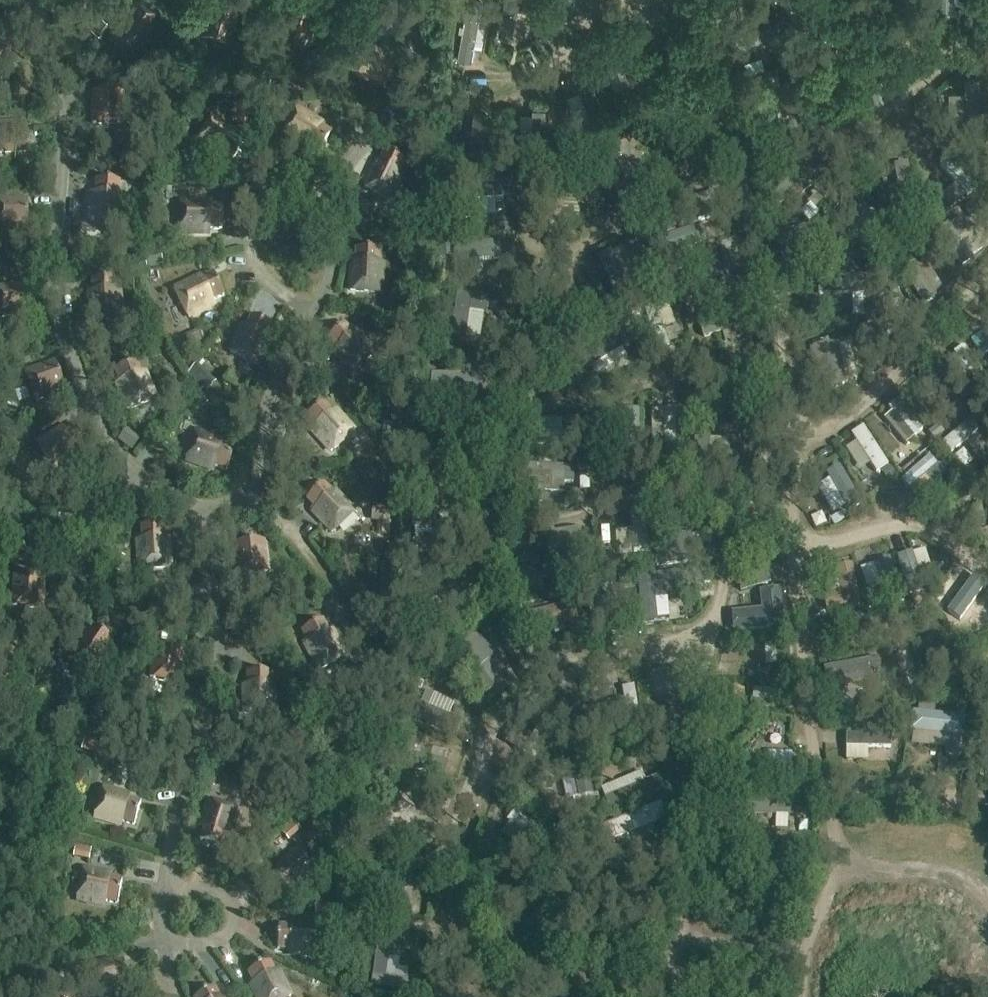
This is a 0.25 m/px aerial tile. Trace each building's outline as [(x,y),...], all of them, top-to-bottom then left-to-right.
[(138,0),(137,0),(132,8),(124,3),(107,29),(133,46),(148,23),(145,21),(152,10),(138,0)] [(235,0),(216,0),(215,4),(206,1),(197,30),(226,40),(235,13),(231,12),(235,0)] [(315,3),(306,0),(297,0),(295,7),(286,4),(276,33),(305,43),(315,17),(311,16),(315,3)] [(523,0),(508,0),(502,35),(516,37),(523,0)] [(956,0),(938,0),(939,15),(957,14),(956,0)] [(426,25),(428,8),(418,7),(416,24),(426,25)] [(647,75),(624,33),(609,41),(631,83),(647,75)] [(9,65),(4,48),(0,49),(0,68),(9,65)] [(878,104),(891,97),(872,62),(859,69),(878,104)] [(691,63),(681,65),(685,79),(694,77),(691,63)] [(982,130),(980,81),(964,81),(966,130),(982,130)] [(122,122),(124,91),(93,90),(91,121),(122,122)] [(318,152),(327,136),(319,131),(323,124),(297,108),(281,134),(305,149),(307,145),(318,152)] [(250,116),(241,110),(232,123),(241,129),(250,116)] [(486,160),(490,116),(472,115),(468,159),(486,160)] [(231,163),(242,148),(234,143),(239,135),(213,117),(196,143),(218,159),(221,156),(231,163)] [(27,149),(26,118),(0,119),(0,150),(27,149)] [(978,187),(949,153),(938,162),(967,196),(978,187)] [(400,175),(406,163),(390,155),(385,164),(377,160),(364,188),(392,202),(404,176),(400,175)] [(817,175),(801,160),(770,193),(786,208),(817,175)] [(918,210),(911,165),(896,167),(903,212),(918,210)] [(118,193),(119,180),(101,179),(100,189),(91,188),(89,219),(120,222),(122,194),(118,193)] [(507,182),(459,184),(459,202),(508,200),(507,182)] [(27,227),(27,197),(0,196),(0,227),(27,228),(27,227)] [(221,229),(222,211),(212,211),(212,202),(181,201),(180,232),(208,233),(208,229),(221,229)] [(501,201),(488,201),(489,222),(502,222),(501,201)] [(725,217),(721,202),(676,214),(680,229),(725,217)] [(500,242),(456,243),(457,263),(501,262),(500,242)] [(378,264),(379,251),(361,250),(360,260),(351,260),(349,291),(380,292),(382,264),(378,264)] [(614,253),(598,261),(617,300),(633,292),(614,253)] [(733,276),(727,259),(680,276),(687,293),(733,276)] [(205,283),(202,274),(174,288),(187,316),(212,304),(211,300),(222,294),(214,278),(205,283)] [(114,289),(114,276),(96,277),(96,287),(87,288),(89,319),(120,317),(118,289),(114,289)] [(28,311),(24,280),(0,283),(0,314),(28,311)] [(658,302),(644,307),(660,354),(674,349),(658,302)] [(677,303),(665,306),(670,331),(681,329),(677,303)] [(265,339),(271,327),(255,319),(250,328),(242,324),(228,351),(256,366),(269,341),(265,339)] [(352,334),(343,325),(330,337),(336,344),(330,351),(351,373),(374,352),(354,331),(352,334)] [(983,367),(961,339),(951,347),(973,375),(983,367)] [(846,386),(839,343),(815,347),(821,390),(846,386)] [(863,390),(859,350),(850,351),(853,391),(863,390)] [(34,400),(63,390),(53,360),(24,370),(34,400)] [(142,372),(137,360),(121,367),(124,377),(116,380),(128,409),(157,397),(146,371),(142,372)] [(198,363),(188,373),(206,391),(216,381),(198,363)] [(958,399),(934,367),(921,377),(945,409),(958,399)] [(183,397),(193,384),(184,377),(174,389),(183,397)] [(926,431),(900,400),(889,409),(915,440),(926,431)] [(330,413),(321,403),(308,415),(314,423),(308,428),(328,452),(352,431),(333,410),(330,413)] [(678,448),(676,409),(664,409),(666,448),(678,448)] [(549,417),(535,418),(537,453),(551,452),(549,417)] [(981,429),(971,417),(943,442),(953,454),(981,429)] [(70,434),(66,426),(38,440),(53,468),(78,455),(76,451),(87,445),(79,429),(70,434)] [(890,466),(866,428),(852,437),(876,475),(890,466)] [(138,440),(128,431),(123,438),(133,446),(138,440)] [(227,470),(233,453),(223,450),(226,441),(197,431),(187,460),(214,469),(215,466),(227,470)] [(718,455),(732,454),(732,442),(718,442),(718,455)] [(828,469),(842,451),(831,442),(816,461),(828,469)] [(940,467),(930,455),(903,478),(912,490),(940,467)] [(694,456),(694,471),(737,470),(736,456),(694,456)] [(601,459),(590,461),(595,492),(607,490),(601,459)] [(546,474),(534,476),(539,505),(551,503),(546,474)] [(332,494),(323,485),(310,497),(317,504),(310,511),(332,533),(354,512),(335,492),(332,494)] [(382,525),(388,526),(391,509),(384,508),(373,506),(372,511),(370,523),(382,525)] [(645,508),(631,509),(634,556),(648,555),(645,508)] [(164,538),(164,525),(146,526),(146,536),(137,537),(139,568),(170,566),(168,538),(164,538)] [(583,535),(570,537),(575,572),(588,570),(583,535)] [(236,575),(267,572),(264,541),(233,544),(236,575)] [(676,566),(717,564),(716,550),(675,552),(676,566)] [(934,588),(952,563),(942,556),(924,581),(934,588)] [(853,566),(837,569),(847,616),(863,612),(853,566)] [(543,592),(553,589),(549,571),(539,574),(543,592)] [(692,588),(690,572),(642,575),(643,591),(692,588)] [(42,606),(45,575),(14,573),(11,604),(42,606)] [(240,599),(238,582),(227,584),(230,601),(240,599)] [(655,591),(640,593),(643,628),(659,627),(655,591)] [(987,638),(987,593),(987,592),(961,624),(984,643),(987,638)] [(512,598),(516,610),(528,606),(524,594),(512,598)] [(521,616),(527,639),(578,625),(573,603),(521,616)] [(328,633),(321,621),(305,630),(310,639),(302,643),(316,670),(344,656),(331,631),(328,633)] [(111,639),(96,629),(91,637),(83,632),(66,658),(91,675),(107,652),(104,650),(111,639)] [(180,683),(186,653),(155,647),(149,677),(180,683)] [(495,682),(468,650),(456,661),(483,692),(495,682)] [(910,654),(915,674),(925,672),(920,652),(910,654)] [(270,685),(270,672),(252,672),(252,682),(243,682),(243,713),(274,713),(274,685),(270,685)] [(635,686),(623,688),(629,720),(640,717),(635,686)] [(415,715),(460,729),(465,713),(420,699),(415,715)] [(919,725),(964,727),(964,711),(920,709),(919,725)] [(584,750),(572,753),(580,794),(593,792),(584,750)] [(748,769),(747,783),(795,787),(796,772),(748,769)] [(611,809),(663,787),(657,773),(605,795),(611,809)] [(134,824),(141,802),(120,796),(121,792),(104,787),(95,817),(121,824),(122,821),(134,824)] [(669,813),(662,797),(608,819),(615,835),(669,813)] [(230,836),(239,810),(209,800),(204,818),(207,819),(201,840),(222,847),(226,835),(230,836)] [(553,833),(517,804),(507,816),(543,845),(553,833)] [(392,836),(427,839),(428,823),(393,820),(392,836)] [(797,834),(796,820),(783,821),(784,835),(797,834)] [(307,881),(321,869),(300,846),(280,864),(282,867),(272,875),(288,893),(304,878),(307,881)] [(118,903),(122,880),(101,876),(101,872),(84,868),(78,899),(104,904),(105,900),(118,903)] [(404,918),(405,876),(393,876),(393,918),(404,918)] [(318,954),(319,923),(292,922),(292,926),(279,925),(278,948),(300,949),(300,953),(318,954)] [(375,973),(386,974),(391,934),(380,933),(375,973)] [(128,983),(124,961),(102,965),(101,961),(84,965),(90,995),(116,990),(116,986),(128,983)] [(269,961),(249,971),(259,991),(255,993),(257,996),(287,996),(291,995),(279,971),(275,972),(269,961)] [(214,987),(196,996),(220,996),(214,987)]
